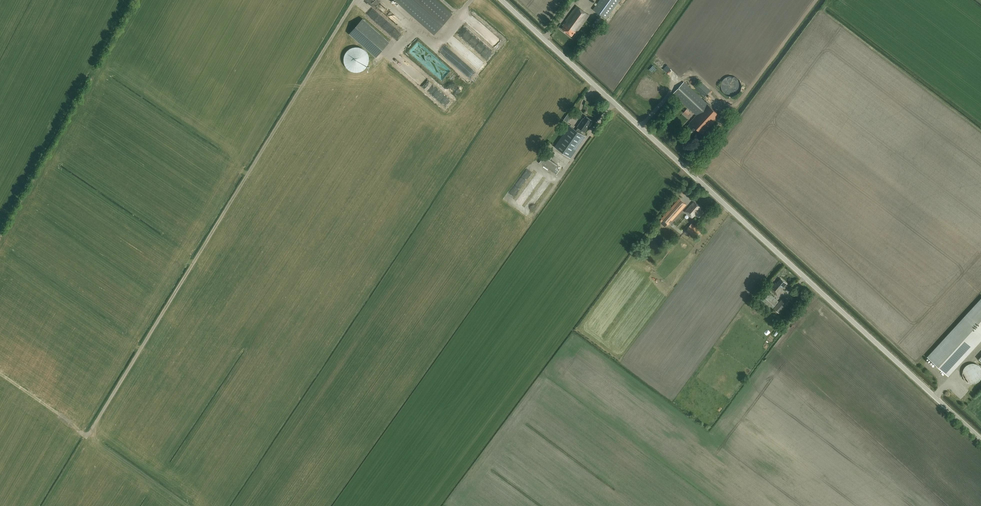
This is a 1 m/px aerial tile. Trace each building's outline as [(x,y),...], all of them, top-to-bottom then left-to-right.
[(435,34),(452,14),(436,0),(396,0),(435,34)] [(575,33),(576,33),(589,15),(583,10),(588,3),(583,0),(581,0),(562,25),(564,26),(562,28),(572,36),(575,32),(575,33)] [(593,9),(606,19),(619,0),(600,0),(593,9)] [(592,25),(597,29),(603,20),(598,16),(592,25)] [(349,34),(376,57),(389,42),(363,19),(349,34)] [(344,63),(345,67),(347,70),(351,73),(354,74),(358,74),(362,73),(366,71),(368,68),(370,64),(370,61),(370,57),(368,54),(366,51),(363,49),(360,48),(356,48),(353,48),(349,50),(346,53),(344,56),(344,59),(344,63)] [(468,64),(462,69),(471,78),(477,73),(468,64)] [(723,93),(725,96),(728,97),(731,98),(734,98),(737,96),(740,94),(741,91),(742,88),(742,85),(740,82),(738,80),(736,78),(733,77),(730,78),(727,79),(724,81),(722,84),(721,87),(722,90),(723,93)] [(695,88),(705,96),(710,90),(701,81),(695,88)] [(673,94),(696,115),(707,103),(684,82),(673,94)] [(460,87),(454,95),(460,99),(466,91),(460,87)] [(707,103),(696,115),(689,123),(690,123),(686,128),(693,134),(697,129),(702,134),(720,115),(707,103)] [(570,126),(555,147),(570,157),(585,136),(581,134),(583,131),(584,132),(589,126),(590,126),(592,123),(591,122),(592,120),(586,116),(583,118),(577,127),(578,127),(576,130),(570,126)] [(668,224),(670,222),(668,221),(671,218),(672,219),(686,204),(679,198),(661,218),(668,224)] [(703,213),(699,209),(701,207),(695,202),(692,206),(691,205),(685,211),(692,218),(695,214),(699,217),(703,213)] [(692,223),(687,228),(697,236),(702,230),(696,224),(695,225),(692,223)] [(787,284),(781,278),(775,285),(773,284),(770,289),(777,295),(787,284)] [(766,290),(758,300),(770,310),(778,301),(766,290)] [(784,296),(774,308),(779,313),(789,301),(784,296)] [(927,357),(948,376),(980,340),(980,298),(927,357)] [(967,364),(965,366),(964,368),(963,370),(962,372),(962,375),(963,377),(964,379),(966,381),(969,383),(972,383),(975,383),(977,382),(979,380),(980,378),(980,368),(980,367),(978,365),(976,364),(973,363),(970,363),(967,364)]
